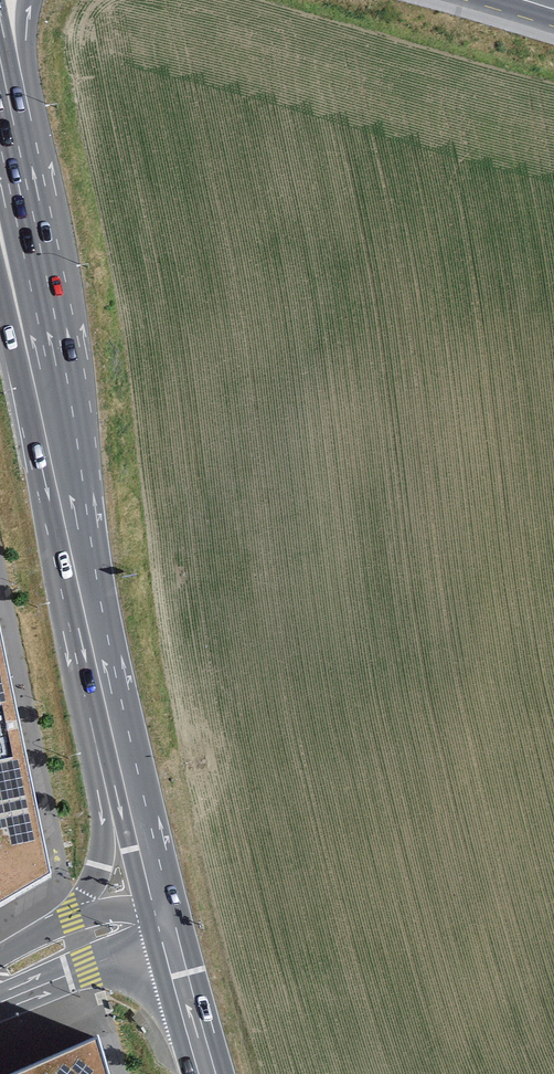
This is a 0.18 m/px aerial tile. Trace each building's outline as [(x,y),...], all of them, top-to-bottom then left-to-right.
[(51,880),(0,629),(0,910),(51,880)] [(12,1073),(107,1073),(96,1037),(12,1073)]
